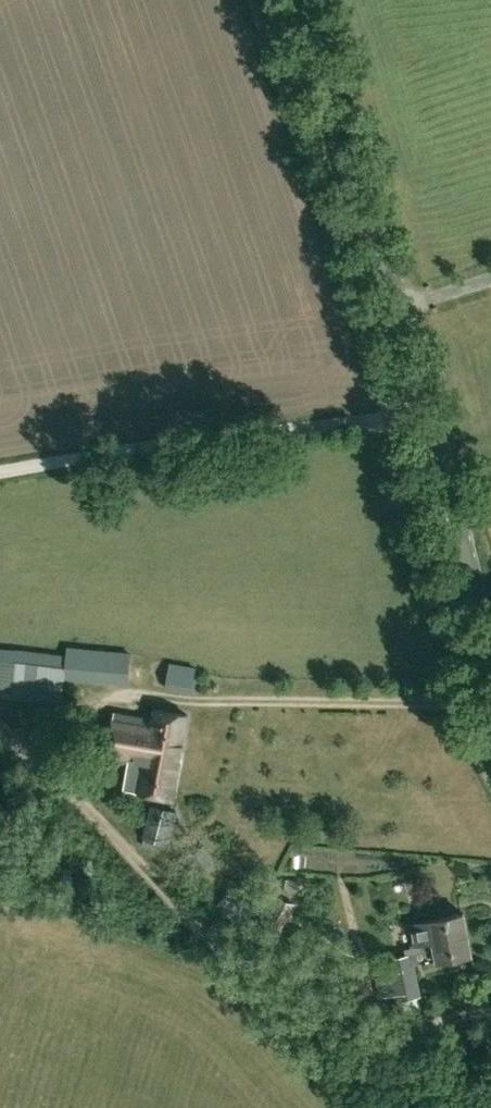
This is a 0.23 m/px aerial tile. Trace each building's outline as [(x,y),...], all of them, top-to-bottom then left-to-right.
[(69,646),(66,655),(0,648),(0,697),(62,703),(66,678),(130,683),(131,651),(69,646)] [(165,690),(195,695),(199,668),(169,663),(165,690)] [(106,759),(131,763),(127,789),(172,798),(187,714),(154,708),(152,718),(115,711),(106,759)] [(170,845),(177,811),(152,806),(143,838),(170,845)] [(217,903),(239,927),(256,911),(233,887),(217,903)] [(296,903),(270,893),(260,912),(283,924),(296,903)] [(463,914),(414,924),(422,965),(472,955),(463,914)] [(388,959),(390,971),(377,974),(378,976),(376,977),(379,995),(383,995),(383,997),(394,995),(394,1001),(421,998),(412,953),(388,959)]
